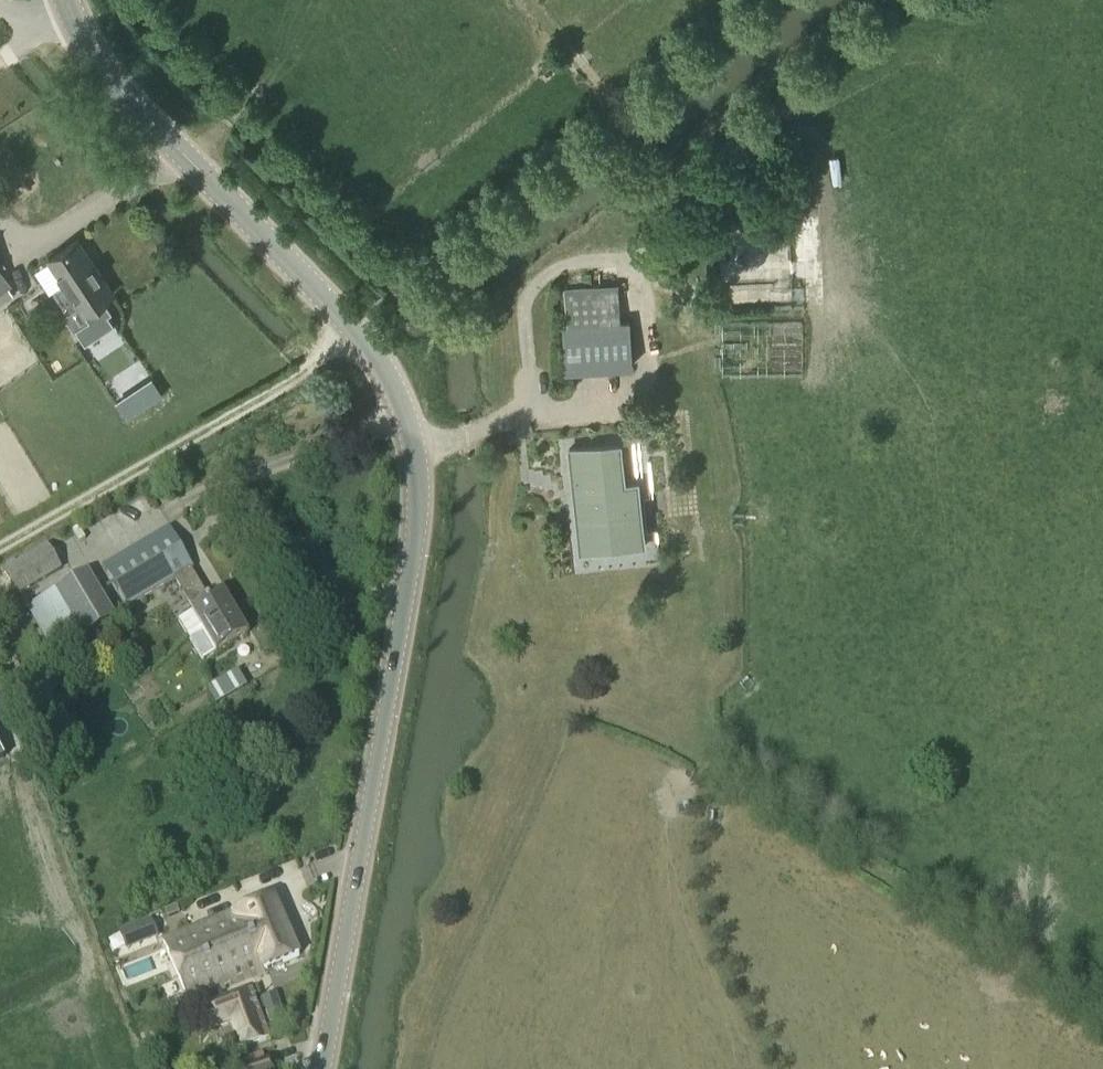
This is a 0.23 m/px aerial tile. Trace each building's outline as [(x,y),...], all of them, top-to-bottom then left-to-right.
[(80,311),(83,315),(114,293),(78,240),(46,260),(63,285),(54,291),(68,313),(71,311),(74,315),(80,311)] [(13,285),(0,267),(0,294),(13,285)] [(567,325),(562,325),(565,370),(632,365),(629,320),(620,321),(618,284),(564,289),(567,325)] [(152,378),(115,402),(127,419),(163,394),(152,378)] [(586,538),(611,535),(612,548),(634,546),(632,533),(643,532),(638,481),(625,482),(620,442),(570,447),(575,496),(582,495),(586,538)] [(157,483),(149,488),(153,494),(160,489),(157,483)] [(128,608),(175,579),(195,611),(179,621),(203,659),(215,651),(217,654),(248,635),(224,594),(210,602),(191,570),(193,569),(168,528),(103,567),(128,608)] [(58,573),(45,548),(3,570),(18,595),(58,573)] [(117,619),(88,572),(26,608),(54,655),(117,619)] [(237,672),(206,691),(215,706),(246,687),(237,672)] [(163,941),(189,1004),(264,972),(264,971),(299,955),(274,898),(231,915),(226,917),(163,941)] [(177,907),(166,911),(168,918),(179,914),(177,907)] [(241,1047),(270,1037),(252,989),(203,1007),(213,1032),(232,1025),(241,1047)] [(278,999),(264,1004),(271,1025),(286,1020),(278,999)] [(245,1060),(247,1065),(243,1066),(244,1068),(272,1068),(268,1058),(264,1059),(262,1054),(245,1060)]
